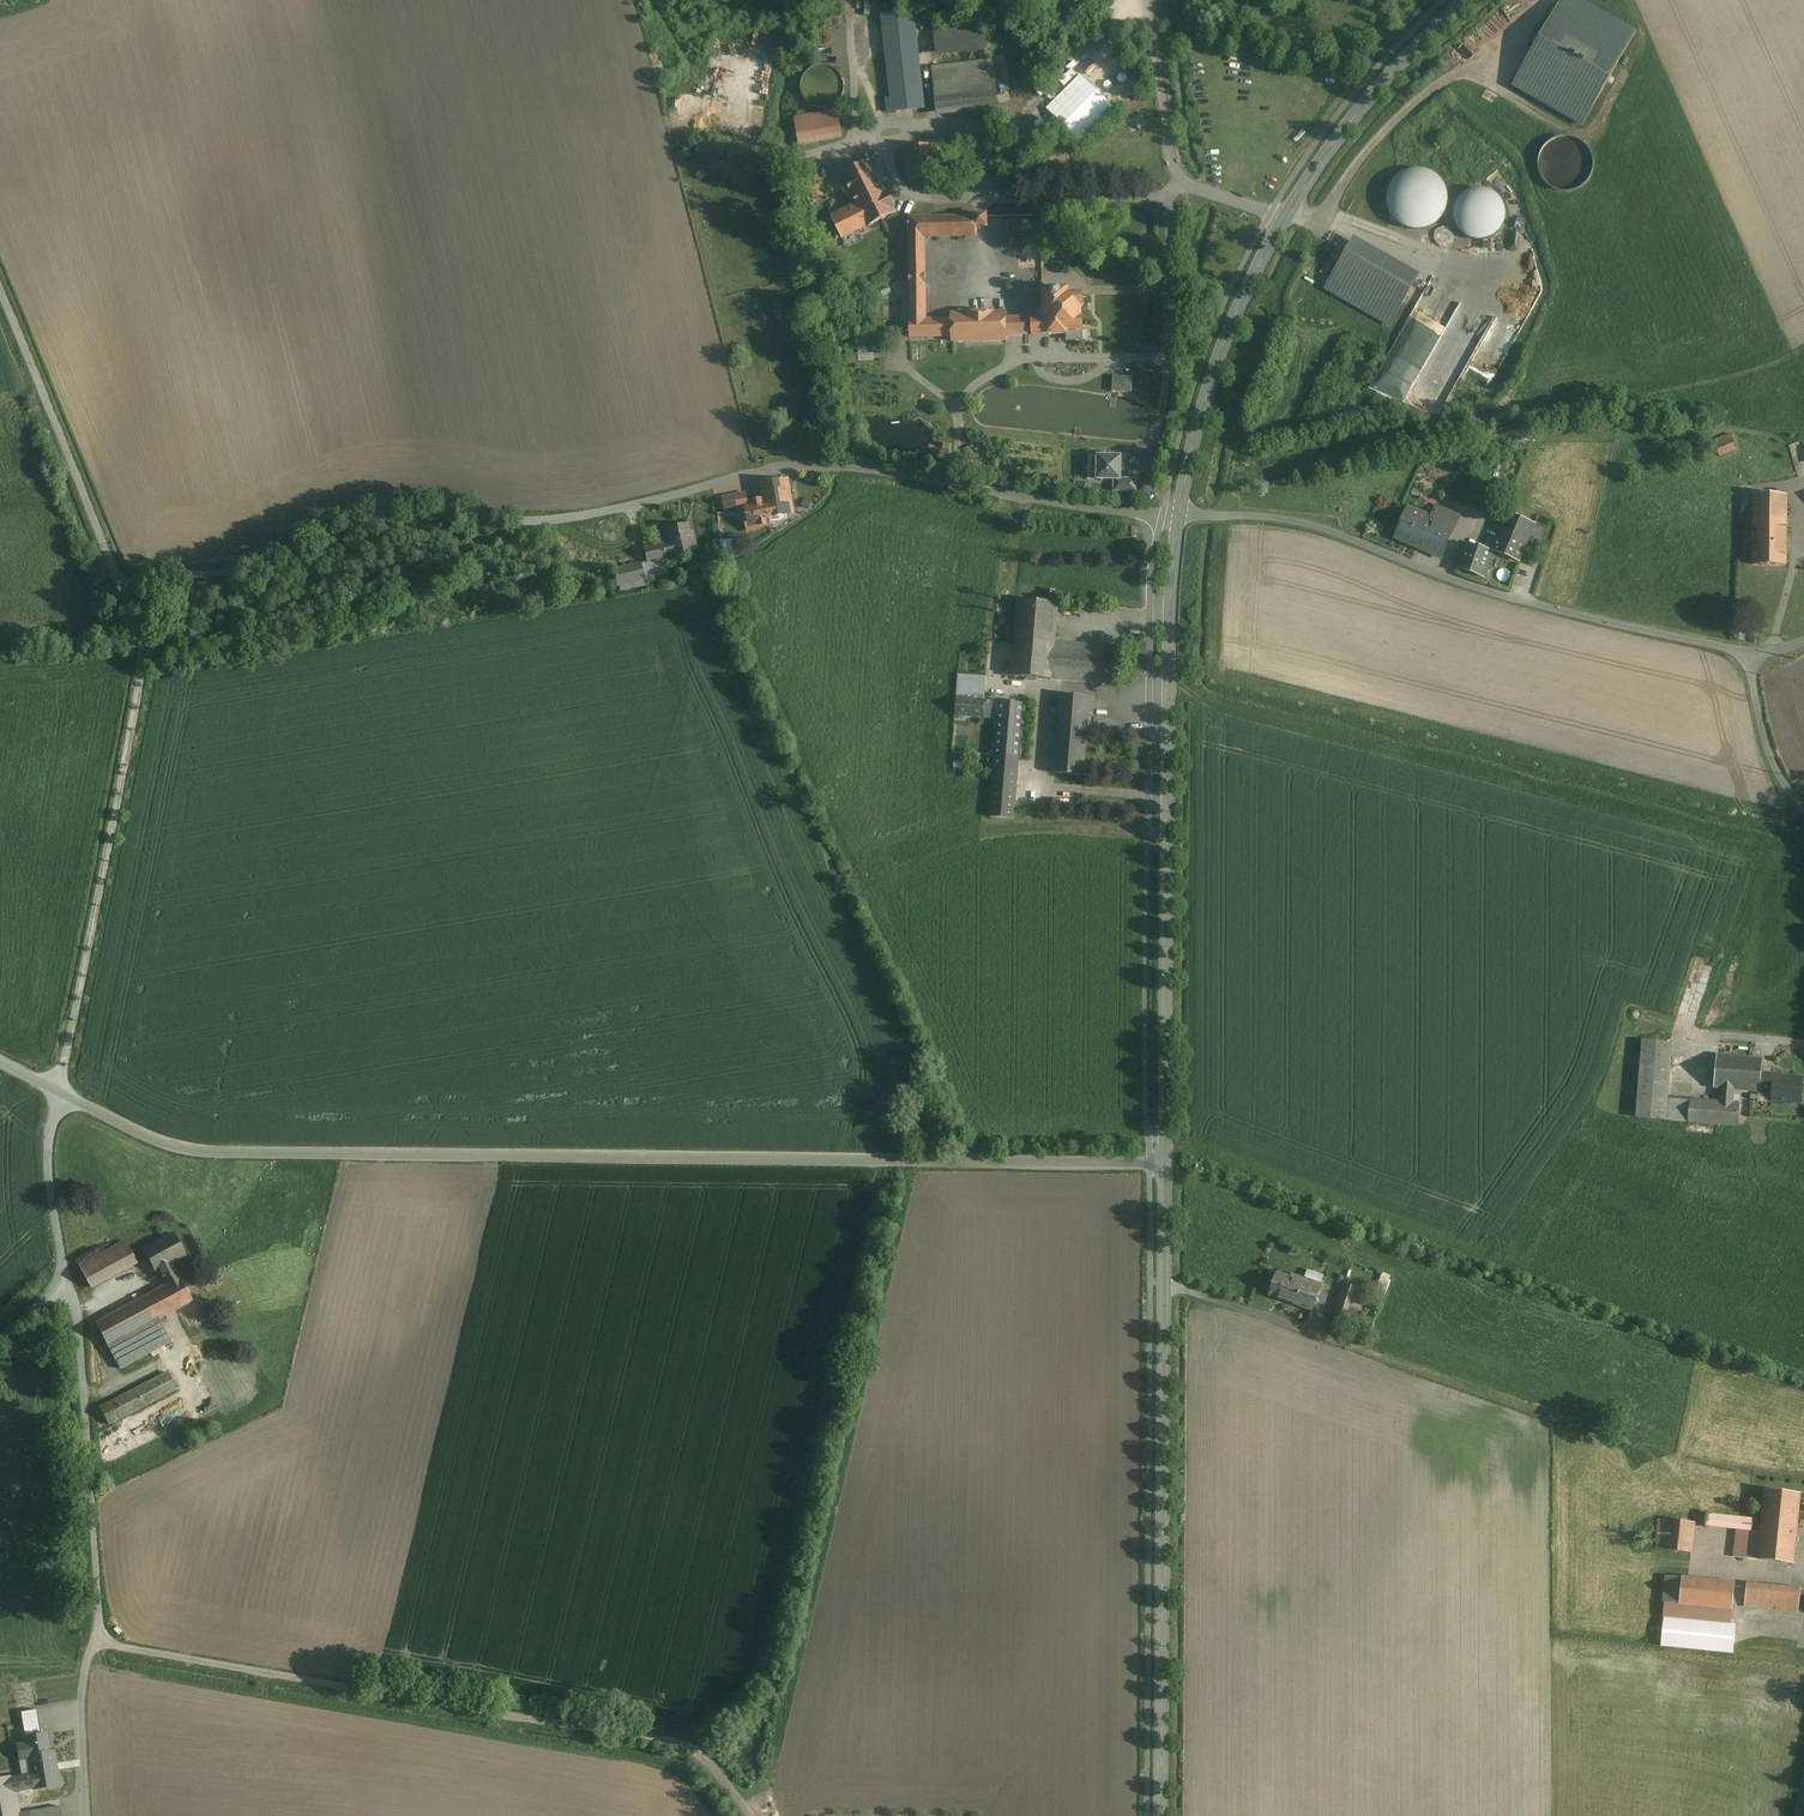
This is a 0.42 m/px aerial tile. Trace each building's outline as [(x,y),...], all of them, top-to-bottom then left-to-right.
[(1578,0),(1561,0),(1513,85),(1582,124),(1635,33),(1578,0)] [(914,12),(881,16),(890,99),(886,99),(886,112),(897,111),(898,117),(904,116),(903,111),(924,108),(915,26),(914,12)] [(982,19),(934,25),(938,57),(986,52),(982,19)] [(939,68),(932,68),(938,117),(951,115),(998,110),(993,61),(987,62),(939,68)] [(842,96),(844,87),(842,79),(837,72),(830,68),(822,66),(814,68),(807,73),(802,80),(801,88),(803,96),(808,103),(815,108),(823,109),(831,107),(838,103),(842,96)] [(695,96),(681,97),(681,107),(695,106),(695,96)] [(838,112),(795,119),(799,143),(842,135),(838,112)] [(1284,132),(1272,154),(1283,160),(1295,138),(1284,132)] [(1592,173),(1593,167),(1593,161),(1592,155),(1589,150),(1586,145),(1581,141),(1576,139),(1570,137),(1564,137),(1558,138),(1552,140),(1547,144),(1543,148),(1540,153),(1538,159),(1538,165),(1538,171),(1540,177),(1544,182),(1548,186),(1553,190),(1558,192),(1564,193),(1570,192),(1576,191),(1582,188),(1586,184),(1590,179),(1592,173)] [(937,146),(903,150),(906,180),(941,176),(937,146)] [(726,170),(727,161),(714,160),(713,169),(726,170)] [(870,163),(843,177),(858,205),(833,218),(843,238),(868,225),(868,226),(895,213),(892,209),(894,208),(887,194),(886,195),(870,163)] [(1446,211),(1448,199),(1445,187),(1439,178),(1429,171),(1417,169),(1405,172),(1395,178),(1389,188),(1387,200),(1389,212),(1396,222),(1406,228),(1418,230),(1430,228),(1439,221),(1446,211)] [(1505,219),(1505,214),(1504,209),(1503,203),(1500,199),(1496,195),(1492,192),(1487,190),(1481,189),(1476,189),(1470,190),(1466,192),(1461,196),(1458,200),(1455,205),(1454,210),(1453,215),(1454,221),(1456,226),(1458,230),(1462,234),(1467,237),(1472,239),(1477,240),(1483,240),(1488,239),(1493,237),(1497,233),(1501,229),(1503,225),(1505,219)] [(952,319),(926,320),(924,286),(924,239),(930,239),(931,238),(966,237),(967,238),(976,238),(976,227),(988,227),(988,215),(966,216),(966,218),(930,218),(929,216),(909,217),(911,321),(910,321),(909,338),(953,337),(953,343),(1005,341),(1005,336),(1032,336),(1032,318),(1028,318),(1028,324),(1009,324),(1009,319),(1005,318),(1004,313),(953,314),(952,319)] [(1453,241),(1454,237),(1453,233),(1451,230),(1448,228),(1444,227),(1440,228),(1437,230),(1435,233),(1434,237),(1435,241),(1437,244),(1440,246),(1444,247),(1448,246),(1451,244),(1453,241)] [(1414,282),(1351,246),(1326,288),(1389,324),(1414,282)] [(1330,270),(1323,266),(1321,271),(1327,275),(1330,270)] [(1032,318),(1032,336),(1049,336),(1049,335),(1066,335),(1066,341),(1081,341),(1080,331),(1082,331),(1082,318),(1081,319),(1081,307),(1082,307),(1082,306),(1084,304),(1084,298),(1081,295),(1061,295),(1060,290),(1049,290),(1047,288),(1044,288),(1042,291),(1042,294),(1043,295),(1044,309),(1048,308),(1048,319),(1032,319),(1032,318)] [(1475,361),(1496,319),(1464,304),(1459,315),(1445,308),(1443,316),(1432,311),(1419,308),(1400,346),(1402,347),(1416,350),(1411,360),(1406,358),(1404,362),(1395,360),(1389,371),(1396,374),(1397,371),(1404,375),(1404,373),(1419,376),(1407,370),(1429,374),(1457,388),(1464,372),(1460,370),(1465,359),(1475,361)] [(1118,390),(1137,390),(1137,376),(1118,376),(1118,390)] [(1724,457),(1740,451),(1735,441),(1720,447),(1724,457)] [(1122,456),(1097,456),(1097,481),(1122,481),(1122,456)] [(1113,479),(1113,492),(1137,493),(1137,479),(1113,479)] [(761,485),(764,501),(767,518),(769,517),(775,516),(776,519),(782,518),(781,515),(793,513),(787,480),(761,485)] [(1422,491),(1414,488),(1411,495),(1420,498),(1422,491)] [(795,504),(802,502),(798,492),(792,494),(795,504)] [(726,512),(746,509),(746,505),(747,504),(745,493),(723,497),(726,512)] [(1753,495),(1752,529),(1758,529),(1758,527),(1786,527),(1786,495),(1753,495)] [(753,503),(747,504),(746,505),(746,509),(749,525),(747,525),(748,531),(760,529),(759,527),(770,525),(769,517),(767,518),(764,501),(762,502),(762,500),(753,502),(753,503)] [(1501,505),(1495,518),(1503,521),(1508,508),(1501,505)] [(1436,506),(1432,517),(1454,527),(1459,516),(1436,506)] [(1394,538),(1417,548),(1432,517),(1407,507),(1394,538)] [(1493,550),(1519,561),(1533,524),(1508,514),(1493,550)] [(1440,557),(1454,527),(1432,517),(1417,548),(1440,557)] [(669,543),(662,545),(667,561),(697,554),(692,532),(689,533),(687,524),(666,529),(669,543)] [(1786,565),(1786,527),(1758,527),(1758,529),(1752,529),(1752,565),(1786,565)] [(740,540),(726,540),(725,554),(740,554),(740,540)] [(671,576),(667,561),(662,545),(644,550),(647,563),(614,571),(620,592),(659,583),(659,578),(671,576)] [(1467,545),(1459,568),(1484,575),(1490,551),(1467,545)] [(1045,603),(1019,601),(1013,669),(1005,668),(1003,676),(1117,685),(1121,648),(1054,642),(1057,604),(1053,604),(1055,591),(1047,590),(1045,603)] [(985,698),(986,677),(958,675),(957,697),(985,698)] [(1093,698),(1060,695),(1054,773),(1083,776),(1088,709),(1092,709),(1093,698)] [(984,701),(957,699),(955,714),(983,716),(984,701)] [(1000,702),(995,757),(1016,758),(1018,758),(1022,703),(1000,702)] [(1013,798),(1016,758),(995,757),(990,817),(1007,818),(1009,797),(1013,798)] [(1668,1101),(1672,1044),(1640,1042),(1636,1119),(1667,1121),(1668,1101)] [(1713,1091),(1719,1091),(1733,1092),(1758,1094),(1760,1073),(1761,1059),(1716,1055),(1713,1091)] [(1802,1077),(1760,1073),(1758,1094),(1757,1102),(1800,1105),(1802,1077)] [(1689,1102),(1687,1122),(1738,1126),(1740,1104),(1732,1103),(1733,1092),(1719,1091),(1718,1102),(1689,1099),(1689,1102)] [(1689,1102),(1668,1101),(1667,1121),(1687,1122),(1689,1102)] [(174,1234),(163,1240),(163,1241),(156,1245),(155,1244),(146,1249),(158,1271),(159,1270),(167,1284),(179,1278),(171,1264),(186,1256),(174,1234)] [(125,1241),(79,1267),(90,1288),(137,1263),(125,1241)] [(1308,1268),(1304,1280),(1307,1282),(1321,1286),(1324,1274),(1308,1268)] [(1269,1294),(1299,1305),(1307,1282),(1304,1280),(1291,1276),(1291,1279),(1277,1273),(1269,1294)] [(167,1284),(96,1323),(114,1357),(137,1344),(132,1335),(158,1320),(170,1341),(194,1328),(183,1307),(193,1302),(180,1278),(179,1278),(167,1284)] [(1321,1286),(1307,1282),(1299,1305),(1312,1310),(1321,1286)] [(1357,1298),(1342,1293),(1334,1314),(1349,1320),(1357,1298)] [(168,1372),(100,1408),(108,1424),(176,1389),(168,1372)] [(1766,1524),(1802,1527),(1803,1505),(1803,1490),(1770,1487),(1766,1524)] [(1711,1523),(1740,1527),(1757,1528),(1758,1516),(1712,1511),(1711,1523)] [(1658,1546),(1696,1550),(1699,1519),(1661,1515),(1658,1546)] [(1798,1560),(1802,1527),(1766,1524),(1765,1529),(1762,1556),(1798,1560)] [(1762,1556),(1765,1529),(1757,1528),(1740,1527),(1737,1553),(1762,1556)] [(1672,1572),(1669,1600),(1683,1601),(1685,1574),(1672,1572)] [(1685,1574),(1683,1601),(1736,1606),(1739,1579),(1685,1574)] [(1752,1580),(1750,1605),(1802,1609),(1803,1589),(1803,1584),(1752,1580)] [(1669,1600),(1668,1615),(1735,1621),(1736,1606),(1683,1601),(1669,1600)] [(1665,1643),(1737,1651),(1739,1622),(1735,1621),(1668,1615),(1665,1643)] [(24,1743),(17,1744),(19,1760),(52,1755),(49,1733),(23,1737),(24,1743)] [(61,1787),(55,1750),(27,1755),(30,1774),(13,1777),(15,1794),(61,1787)] [(0,1779),(0,1815),(62,1815),(60,1807),(19,1814),(15,1794),(13,1777),(0,1779)]
